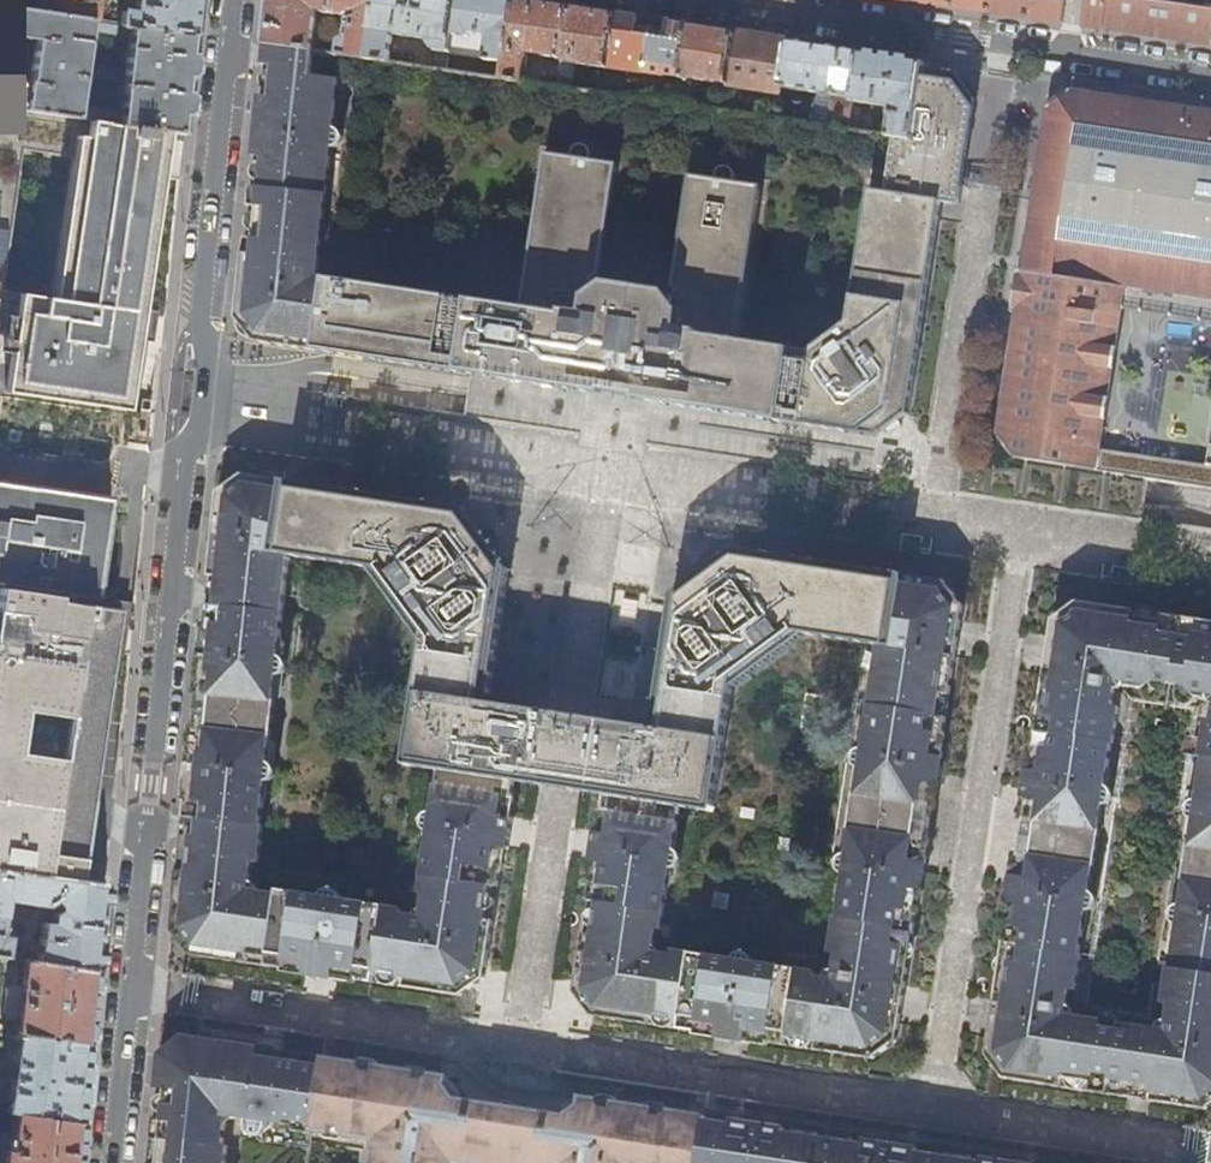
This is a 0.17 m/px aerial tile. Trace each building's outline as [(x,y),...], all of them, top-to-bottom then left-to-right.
[(35,13),(92,22),(96,0),(38,0),(35,13)] [(194,36),(197,10),(198,0),(136,0),(134,13),(121,12),(119,26),(194,36)] [(266,47),(314,54),(321,13),(333,15),(335,0),(271,0),(270,8),(266,47)] [(333,15),(360,19),(365,17),(367,20),(362,23),(362,24),(360,41),(354,47),(351,59),(368,61),(376,7),(377,0),(335,0),(333,15)] [(376,7),(368,61),(390,64),(394,36),(431,41),(431,45),(436,52),(439,53),(436,71),(448,73),(453,36),(459,0),(377,0),(376,7)] [(453,36),(473,39),(473,35),(490,39),(486,62),(507,66),(512,32),(516,4),(492,0),(459,0),(453,36)] [(951,6),(978,10),(988,11),(990,0),(952,0),(951,6)] [(988,11),(1013,15),(1026,17),(1029,0),(990,0),(988,11)] [(1026,17),(1047,20),(1062,22),(1066,2),(1056,0),(1029,0),(1026,17)] [(1062,22),(1076,24),(1083,25),(1087,0),(1066,0),(1066,2),(1062,22)] [(1083,25),(1097,28),(1105,29),(1110,0),(1087,0),(1083,25)] [(1210,44),(1210,9),(1161,1),(1152,0),(1110,0),(1105,29),(1210,44)] [(1161,1),(1210,9),(1210,0),(1161,0),(1161,1)] [(544,8),(516,4),(512,32),(507,66),(505,81),(524,84),(529,54),(543,56),(543,57),(554,59),(551,76),(560,77),(563,58),(570,11),(544,8)] [(0,79),(0,108),(92,122),(114,125),(184,135),(185,125),(189,82),(194,36),(119,26),(111,25),(100,23),(92,22),(35,13),(4,9),(0,36),(36,41),(29,83),(0,79)] [(111,25),(119,26),(121,12),(103,9),(100,23),(111,25)] [(594,15),(570,11),(563,58),(560,77),(560,82),(559,89),(573,91),(576,66),(608,70),(615,18),(594,15)] [(635,21),(615,18),(608,70),(623,72),(645,75),(647,62),(652,31),(637,29),(638,22),(635,21)] [(647,62),(645,75),(662,78),(663,76),(682,79),(684,67),(689,29),(676,27),(667,26),(666,34),(652,31),(647,62)] [(684,67),(682,79),(703,82),(728,86),(730,72),(736,36),(718,33),(689,29),(684,67)] [(785,79),(790,44),(768,41),(751,38),(736,36),(730,72),(728,86),(758,90),(782,93),(783,92),(784,89),(785,79)] [(854,105),(861,54),(850,53),(828,49),(790,44),(785,79),(784,89),(834,96),(829,129),(850,132),(854,105)] [(240,294),(239,312),(248,313),(265,334),(264,343),(318,352),(320,335),(334,337),(331,354),(472,376),(516,382),(588,393),(588,390),(597,392),(612,394),(630,397),(645,399),(654,400),(654,403),(703,410),(881,438),(882,431),(889,427),(893,432),(905,424),(901,418),(906,414),(912,415),(930,291),(942,220),(935,211),(936,203),(944,204),(947,181),(965,184),(966,177),(978,101),(958,74),(922,69),(912,141),(898,139),(889,194),(872,191),(863,249),(851,324),(812,353),(742,342),(751,278),(765,187),(738,183),(738,178),(736,171),(732,168),(729,168),(726,168),(724,168),(721,171),(719,173),(718,176),(718,180),(691,177),(675,288),(679,294),(673,298),(667,292),(607,283),(601,287),(597,282),(603,277),(621,165),(592,161),(593,158),(592,151),(590,149),(587,147),(584,146),(581,146),(578,147),(576,149),(573,154),(574,158),(547,154),(524,309),(462,300),(383,288),(317,277),(320,275),(332,150),(336,150),(338,150),(341,148),(343,146),(345,143),(345,140),(344,137),(340,131),(336,129),(341,76),(313,72),(316,54),(314,54),(266,47),(266,49),(286,52),(285,66),(264,64),(264,67),(274,68),(267,133),(260,189),(252,188),(250,207),(259,209),(256,239),(246,238),(243,273),(259,275),(257,286),(251,285),(249,296),(240,294)] [(922,69),(923,64),(898,60),(861,54),(854,105),(850,132),(860,134),(863,109),(861,108),(862,103),(893,108),(889,138),(898,139),(912,141),(922,69)] [(541,84),(540,87),(559,89),(560,82),(546,81),(541,84)] [(998,435),(1017,459),(1147,478),(1210,488),(1210,465),(1103,448),(1128,286),(1210,298),(1210,110),(1073,90),(1048,108),(1036,189),(1025,260),(1034,262),(1033,271),(1024,270),(1023,273),(1031,274),(1026,313),(1017,312),(1014,333),(998,435)] [(706,99),(704,111),(713,112),(724,114),(726,102),(706,99)] [(171,139),(183,142),(184,135),(114,125),(92,122),(88,139),(78,138),(53,300),(20,295),(6,393),(78,404),(129,411),(171,139)] [(643,406),(645,399),(630,397),(629,402),(643,406)] [(616,724),(597,721),(594,721),(575,717),(550,713),(527,709),(490,704),(500,641),(508,582),(511,569),(482,529),(465,507),(439,504),(315,484),(244,474),(220,491),(218,508),(224,514),(234,515),(234,526),(223,525),(215,532),(215,536),(222,537),(220,543),(214,541),(209,588),(222,589),(220,604),(208,603),(203,646),(190,777),(185,818),(203,821),(201,836),(183,834),(179,876),(186,876),(185,885),(178,884),(178,887),(185,894),(191,895),(189,906),(183,905),(176,911),(174,933),(190,955),(248,964),(250,956),(269,959),(268,968),(299,972),(303,973),(312,967),(312,965),(324,967),(334,968),(333,970),(339,978),(374,984),(376,974),(405,979),(404,989),(461,997),(464,983),(459,977),(467,971),(473,977),(486,979),(488,968),(495,920),(486,919),(491,887),(500,888),(505,852),(500,844),(497,843),(499,833),(501,821),(503,822),(511,816),(517,782),(529,784),(532,785),(563,790),(586,793),(590,793),(606,796),(601,831),(606,837),(609,837),(608,850),(606,862),(603,862),(595,866),(590,902),(599,904),(594,936),(585,935),(576,993),(589,995),(595,992),(601,1000),(595,1004),(594,1018),(651,1026),(653,1017),(681,1021),(680,1030),(716,1036),(724,1031),(724,1027),(748,1031),(747,1035),(752,1041),(788,1046),(790,1037),(819,1041),(817,1051),(876,1060),(899,1043),(902,1024),(897,1015),(890,1014),(891,1004),(898,1005),(906,999),(906,995),(900,995),(901,986),(907,987),(923,888),(926,872),(940,778),(943,759),(949,717),(940,715),(944,694),(953,695),(959,657),(952,656),(952,648),(959,649),(960,647),(954,638),(946,637),(947,627),(955,627),(964,621),(966,604),(948,580),(765,553),(735,549),(676,593),(667,652),(655,729),(616,724)] [(113,638),(116,616),(124,617),(129,617),(130,612),(92,605),(108,500),(1,484),(0,484),(0,621),(113,638)] [(1046,673),(1042,697),(1035,738),(1030,772),(1028,789),(1012,886),(1010,902),(1004,943),(995,1000),(1002,1001),(1000,1010),(993,1009),(993,1013),(999,1021),(1005,1022),(1003,1032),(996,1031),(989,1037),(986,1056),(1004,1079),(1062,1088),(1063,1078),(1090,1082),(1089,1092),(1127,1098),(1129,1088),(1134,1088),(1150,1091),(1149,1101),(1206,1110),(1210,1106),(1210,720),(1208,720),(1202,758),(1204,759),(1201,783),(1206,784),(1203,801),(1195,800),(1193,801),(1191,801),(1189,803),(1188,805),(1188,806),(1189,811),(1200,826),(1187,904),(1181,908),(1176,912),(1173,915),(1172,918),(1174,924),(1179,926),(1183,927),(1180,945),(1176,944),(1172,968),(1169,968),(1164,1005),(1171,1006),(1168,1022),(1166,1022),(1165,1023),(1161,1025),(1157,1030),(1077,1017),(1074,1010),(1072,1008),(1068,1006),(1070,991),(1078,992),(1079,983),(1083,955),(1080,954),(1083,929),(1080,929),(1082,911),(1088,912),(1090,911),(1092,909),(1093,907),(1094,905),(1094,900),(1086,891),(1099,807),(1107,801),(1111,799),(1113,794),(1113,791),(1109,788),(1101,787),(1104,769),(1110,770),(1113,746),(1115,747),(1121,709),(1114,708),(1116,692),(1122,691),(1125,688),(1144,691),(1156,683),(1188,688),(1197,699),(1210,701),(1210,703),(1210,631),(1200,629),(1201,620),(1164,615),(1163,619),(1135,615),(1135,610),(1077,601),(1054,619),(1052,637),(1058,646),(1064,647),(1062,656),(1056,656),(1048,661),(1047,665),(1055,666),(1053,674),(1046,673)] [(113,638),(120,639),(124,617),(116,616),(113,638)] [(99,743),(111,652),(113,638),(0,621),(0,728),(54,736),(99,743)] [(113,638),(111,652),(119,653),(120,639),(113,638)] [(79,882),(83,859),(95,861),(99,839),(86,836),(89,814),(99,743),(54,736),(0,728),(0,870),(52,877),(79,882)] [(96,971),(105,885),(79,882),(52,877),(0,870),(0,956),(6,957),(9,938),(0,936),(6,900),(26,903),(35,904),(45,906),(55,901),(59,907),(58,912),(43,921),(36,962),(96,971)] [(15,1034),(88,1045),(92,1013),(94,992),(96,971),(36,962),(25,960),(21,987),(11,985),(6,990),(2,1013),(6,1018),(17,1020),(15,1034)] [(17,1114),(80,1123),(83,1098),(84,1083),(88,1045),(15,1034),(11,1065),(13,1068),(25,1069),(23,1079),(12,1078),(9,1080),(4,1112),(17,1114)] [(161,1053),(149,1162),(228,1162),(230,1147),(224,1147),(226,1128),(238,1119),(249,1121),(248,1125),(248,1128),(249,1131),(250,1134),(252,1135),(253,1136),(257,1136),(262,1135),(276,1125),(295,1127),(295,1132),(313,1135),(313,1134),(355,1139),(382,1143),(380,1156),(373,1155),(372,1162),(967,1162),(899,1153),(898,1151),(896,1149),(895,1147),(891,1146),(890,1146),(888,1147),(886,1148),(884,1150),(855,1146),(805,1137),(766,1132),(765,1130),(763,1128),(761,1127),(758,1126),(756,1126),(754,1127),(751,1129),(707,1123),(708,1117),(705,1117),(703,1125),(695,1123),(689,1115),(641,1107),(582,1098),(556,1115),(536,1112),(530,1116),(513,1114),(492,1110),(487,1104),(466,1101),(448,1078),(430,1075),(397,1069),(379,1067),(282,1052),(281,1060),(269,1059),(258,1057),(259,1048),(223,1042),(182,1036),(161,1053)] [(76,1162),(80,1123),(17,1114),(12,1148),(10,1148),(9,1151),(6,1151),(4,1162),(76,1162)]
